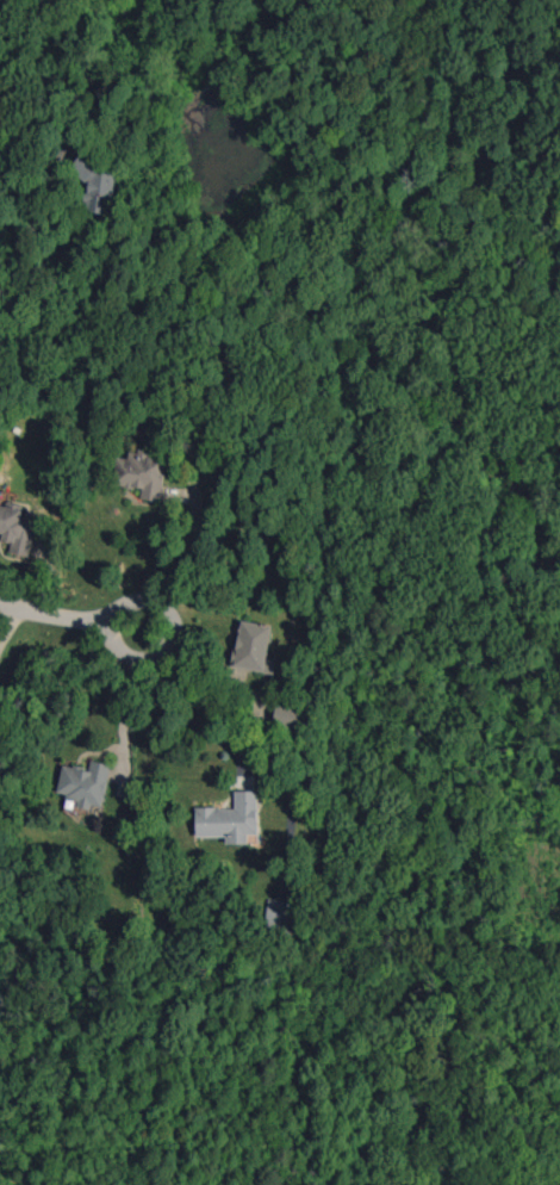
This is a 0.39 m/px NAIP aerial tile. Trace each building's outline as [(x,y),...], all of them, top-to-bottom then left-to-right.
[(76,176),(87,177),(83,210),(111,213),(116,174),(100,172),(102,154),(79,151),(76,176)] [(166,457),(148,455),(149,451),(129,449),(128,458),(118,457),(114,485),(142,488),(140,499),(161,501),(166,457)] [(21,516),(23,506),(5,502),(4,506),(0,505),(0,533),(3,534),(2,540),(11,542),(9,552),(29,556),(36,519),(21,516)] [(271,624),(239,621),(234,668),(274,672),(276,660),(267,659),(271,624)] [(300,732),(303,703),(276,700),(273,730),(300,732)] [(111,765),(91,760),(88,770),(63,764),(57,794),(77,798),(75,806),(90,809),(91,804),(102,807),(111,765)] [(258,790),(235,791),(235,807),(196,808),(196,837),(226,836),(226,844),(248,844),(248,834),(258,834),(258,790)] [(296,903),(269,898),(263,931),(290,936),(296,903)]
